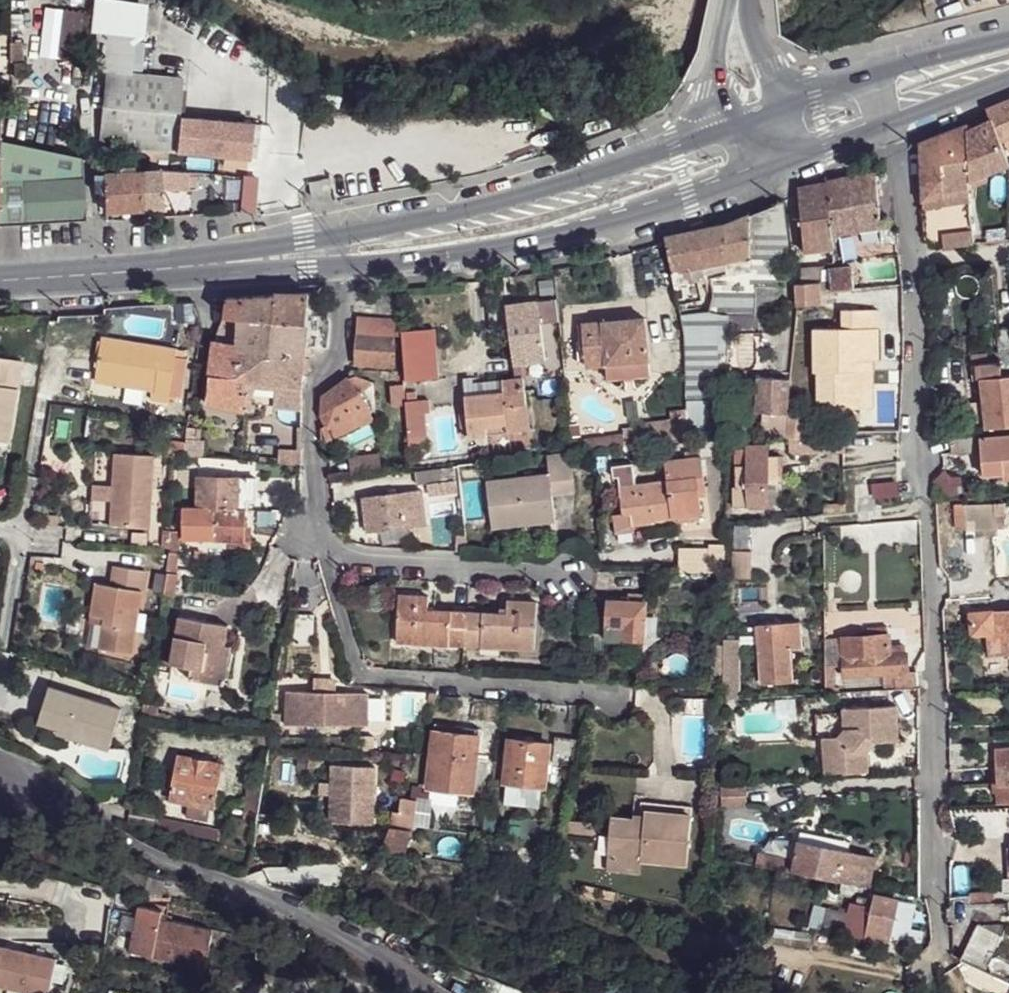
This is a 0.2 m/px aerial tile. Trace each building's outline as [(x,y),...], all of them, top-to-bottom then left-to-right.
[(60,55),(86,55),(86,8),(60,8),(60,55)] [(106,71),(99,145),(177,152),(180,117),(183,78),(106,71)] [(990,119),(992,119),(1000,142),(1006,140),(1008,138),(1008,101),(992,108),(987,110),(990,119)] [(180,117),(177,152),(251,159),(254,124),(180,117)] [(970,181),(986,175),(1008,166),(1008,164),(1000,142),(992,119),(990,119),(969,129),(967,130),(970,181)] [(921,143),(923,201),(944,198),(943,203),(922,206),(924,232),(925,236),(928,243),(932,249),(944,248),(974,244),(972,229),(970,216),(970,209),(969,204),(969,201),(970,198),(971,189),(971,188),(970,181),(967,130),(969,129),(968,125),(921,143)] [(85,217),(83,158),(0,143),(0,145),(0,223),(85,217)] [(104,191),(105,211),(164,208),(163,190),(190,189),(189,172),(162,170),(135,171),(114,172),(103,173),(104,191)] [(96,191),(104,191),(103,173),(95,174),(96,191)] [(826,183),(832,236),(881,228),(881,225),(875,174),(826,183)] [(986,175),(970,181),(971,188),(988,181),(986,175)] [(245,177),(242,212),(253,213),(256,178),(245,177)] [(797,187),(798,195),(804,252),(834,248),(832,236),(826,183),(797,187)] [(696,231),(703,279),(711,277),(714,297),(710,311),(682,314),(684,326),(686,334),(686,411),(687,437),(727,433),(729,333),(777,332),(779,266),(789,254),(783,201),(777,204),(775,206),(765,211),(750,216),(726,225),(696,231)] [(898,232),(881,225),(881,228),(883,244),(898,242),(898,232)] [(696,231),(687,233),(698,280),(703,279),(696,231)] [(665,237),(666,241),(676,289),(682,287),(685,303),(702,299),(698,280),(687,233),(665,237)] [(830,269),(832,291),(854,289),(853,271),(852,267),(830,269)] [(830,269),(822,269),(822,283),(820,283),(820,292),(832,291),(830,269)] [(858,270),(853,271),(854,289),(864,289),(859,280),(858,270)] [(796,284),(797,306),(821,304),(820,292),(820,283),(796,284)] [(226,300),(224,316),(239,318),(309,323),(309,314),(310,293),(226,297),(226,300)] [(310,293),(309,314),(320,315),(321,294),(310,293)] [(506,301),(511,365),(561,361),(556,297),(506,301)] [(814,329),(814,373),(818,373),(818,410),(863,410),(863,371),(856,371),(856,362),(866,362),(866,329),(879,329),(879,310),(842,309),(842,329),(814,329)] [(356,317),(356,333),(394,335),(392,366),(394,366),(394,371),(404,371),(402,335),(399,320),(370,318),(356,317)] [(238,343),(237,349),(306,355),(309,323),(239,318),(236,343),(238,343)] [(582,324),(583,344),(584,353),(578,353),(578,363),(585,362),(585,367),(606,365),(608,379),(650,376),(645,318),(582,324)] [(999,352),(1000,362),(1008,361),(1008,328),(997,329),(999,352)] [(863,371),(863,410),(871,410),(872,361),(879,361),(879,329),(866,329),(866,362),(856,362),(856,371),(863,371)] [(356,333),(355,363),(382,365),(392,366),(394,335),(356,333)] [(102,336),(95,382),(153,391),(151,399),(168,402),(168,406),(175,407),(176,396),(170,395),(176,356),(184,358),(185,350),(177,349),(102,336)] [(214,340),(206,405),(245,414),(248,381),(248,379),(237,378),(237,349),(238,343),(236,343),(214,340)] [(237,349),(237,378),(248,379),(248,381),(281,384),(302,386),(306,355),(237,349)] [(970,355),(971,365),(1000,362),(999,352),(970,355)] [(9,443),(22,361),(0,357),(0,441),(9,443)] [(973,381),(981,381),(983,402),(985,420),(986,428),(1003,427),(1006,426),(1008,426),(1008,361),(1000,362),(971,365),(973,381)] [(392,366),(382,365),(381,375),(390,376),(390,372),(394,371),(394,366),(392,366)] [(321,414),(333,437),(359,425),(356,418),(370,411),(361,393),(375,382),(348,378),(322,396),(321,414)] [(529,430),(524,378),(503,381),(504,392),(465,396),(469,436),(529,430)] [(404,379),(390,380),(392,406),(406,404),(405,401),(404,379)] [(503,381),(464,385),(465,396),(504,392),(503,381)] [(973,381),(965,383),(967,404),(983,402),(981,381),(973,381)] [(763,382),(762,414),(788,415),(789,383),(763,382)] [(281,384),(279,409),(302,411),(302,386),(281,384)] [(405,401),(406,404),(407,431),(426,430),(424,413),(430,413),(428,399),(405,401)] [(967,404),(969,422),(985,420),(983,402),(967,404)] [(647,427),(648,442),(687,437),(686,411),(670,412),(671,424),(647,427)] [(809,415),(788,415),(787,438),(797,438),(797,431),(809,429),(809,415)] [(582,417),(575,421),(579,430),(587,426),(582,417)] [(187,427),(185,440),(200,442),(201,428),(187,427)] [(624,445),(648,442),(647,427),(626,430),(625,430),(624,430),(624,431),(624,433),(624,436),(588,441),(589,449),(593,449),(624,445)] [(797,431),(797,438),(820,435),(821,428),(809,429),(797,431)] [(426,430),(407,431),(409,448),(427,446),(426,430)] [(812,437),(814,454),(821,453),(819,436),(812,437)] [(983,476),(1004,474),(1005,479),(1008,479),(1008,436),(980,438),(983,476)] [(185,440),(183,456),(204,457),(204,442),(200,442),(185,440)] [(571,442),(571,451),(589,449),(588,441),(571,442)] [(746,445),(747,465),(736,466),(736,480),(736,487),(731,487),(732,507),(767,506),(766,445),(746,445)] [(487,482),(492,518),(508,516),(517,524),(517,525),(555,520),(552,494),(575,491),(571,451),(547,454),(549,475),(487,482)] [(378,452),(349,456),(352,475),(381,471),(378,452)] [(112,502),(111,525),(151,528),(155,455),(116,453),(113,484),(112,502)] [(619,476),(623,514),(613,515),(616,532),(634,530),(633,526),(655,523),(655,519),(701,513),(698,489),(704,488),(700,456),(666,461),(668,481),(636,484),(634,473),(619,476)] [(416,471),(417,484),(428,483),(454,480),(452,467),(416,471)] [(197,477),(197,508),(246,510),(248,510),(248,501),(257,500),(257,479),(197,477)] [(454,480),(428,483),(429,493),(455,490),(454,480)] [(106,484),(105,502),(112,502),(113,484),(106,484)] [(363,497),(365,516),(367,530),(367,531),(369,531),(402,527),(426,524),(422,490),(363,497)] [(991,500),(954,504),(956,526),(993,523),(991,500)] [(183,507),(183,539),(227,540),(244,541),(245,527),(246,510),(197,508),(183,507)] [(365,516),(351,517),(353,531),(367,530),(365,516)] [(508,516),(492,518),(493,528),(517,525),(517,524),(508,516)] [(245,527),(244,541),(227,540),(227,545),(249,546),(250,527),(245,527)] [(402,527),(369,531),(371,542),(404,538),(402,527)] [(169,549),(167,573),(178,575),(179,532),(171,532),(169,549)] [(681,550),(681,570),(717,570),(718,560),(718,550),(681,550)] [(751,551),(735,551),(734,577),(750,578),(751,551)] [(113,566),(109,585),(116,587),(119,567),(113,566)] [(103,625),(99,649),(132,654),(145,571),(119,567),(116,587),(109,585),(96,583),(91,616),(105,618),(103,625)] [(167,573),(163,595),(174,596),(178,575),(167,573)] [(399,594),(396,643),(415,644),(416,638),(450,639),(449,646),(465,647),(467,612),(428,610),(429,596),(399,594)] [(467,612),(465,647),(482,648),(482,641),(516,643),(516,649),(535,650),(537,601),(508,600),(507,613),(467,612)] [(608,601),(606,639),(627,640),(627,639),(644,640),(646,603),(608,601)] [(972,635),(986,634),(988,657),(1008,655),(1008,612),(993,613),(993,611),(970,613),(972,635)] [(91,616),(90,623),(103,625),(105,618),(91,616)] [(179,616),(170,664),(192,668),(190,679),(213,684),(220,645),(225,646),(228,625),(179,616)] [(758,625),(762,684),(793,682),(790,649),(802,648),(800,622),(758,625)] [(891,654),(889,635),(842,638),(842,645),(825,646),(825,666),(833,666),(844,665),(844,676),(883,674),(883,686),(884,688),(917,686),(917,671),(907,672),(905,653),(891,654)] [(450,639),(416,638),(415,644),(449,646),(450,639)] [(724,639),(723,691),(726,692),(726,700),(739,699),(740,640),(724,639)] [(220,645),(213,684),(223,686),(230,646),(225,646),(220,645)] [(833,666),(825,666),(825,693),(839,692),(838,687),(835,687),(833,666)] [(883,674),(844,676),(845,688),(883,686),(883,674)] [(83,697),(50,686),(44,705),(77,715),(83,697)] [(287,691),(284,725),(367,725),(368,693),(287,691)] [(401,719),(421,723),(426,695),(406,691),(401,719)] [(44,705),(38,723),(58,729),(70,732),(68,737),(109,750),(122,709),(83,697),(77,715),(44,705)] [(369,697),(369,720),(381,720),(381,697),(369,697)] [(844,708),(845,731),(841,736),(824,738),(826,773),(845,772),(845,774),(869,772),(867,749),(874,743),(898,741),(896,705),(844,708)] [(142,710),(141,719),(156,721),(157,711),(142,710)] [(479,729),(434,724),(434,731),(479,736),(479,729)] [(58,729),(56,734),(68,737),(70,732),(58,729)] [(434,731),(427,788),(472,793),(479,736),(434,731)] [(357,737),(356,750),(373,751),(374,738),(357,737)] [(555,737),(553,763),(573,765),(577,739),(555,737)] [(509,739),(507,752),(503,752),(503,751),(499,750),(497,763),(506,764),(504,783),(515,784),(535,786),(544,788),(550,744),(509,739)] [(996,768),(992,768),(992,784),(997,784),(998,793),(998,805),(1008,804),(1008,748),(995,749),(996,768)] [(178,755),(169,800),(189,803),(214,808),(222,764),(178,755)] [(375,766),(332,763),(329,821),(372,824),(375,766)] [(535,786),(515,784),(512,804),(532,806),(535,786)] [(721,788),(722,805),(746,804),(745,787),(721,788)] [(400,798),(399,812),(392,811),(390,825),(412,827),(417,801),(400,798)] [(429,802),(417,801),(412,827),(424,829),(429,802)] [(611,817),(607,858),(641,861),(687,865),(692,807),(641,802),(640,820),(611,817)] [(189,803),(186,816),(211,821),(214,808),(189,803)] [(158,820),(156,831),(218,843),(219,831),(158,820)] [(410,831),(390,828),(383,854),(403,857),(410,831)] [(850,841),(801,831),(799,841),(848,851),(850,841)] [(770,838),(765,856),(791,862),(794,844),(770,838)] [(848,851),(799,841),(793,871),(841,882),(849,883),(869,887),(875,857),(848,851)] [(765,856),(758,855),(756,864),(788,871),(791,862),(765,856)] [(641,861),(607,858),(606,870),(640,872),(641,861)] [(850,903),(843,934),(889,944),(890,936),(891,936),(899,900),(875,894),(872,907),(850,903)] [(139,907),(130,953),(205,968),(213,930),(160,920),(162,912),(139,907)] [(827,914),(819,913),(817,921),(826,922),(827,914)] [(29,992),(49,992),(57,959),(0,946),(0,987),(29,992)] [(186,970),(185,975),(203,979),(204,973),(186,970)]
